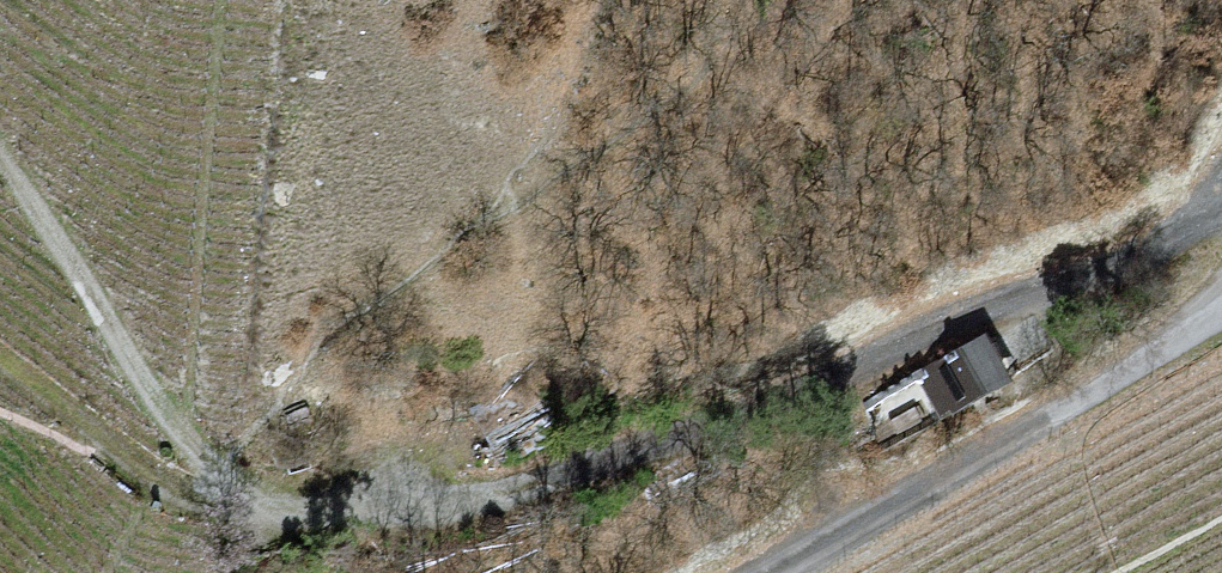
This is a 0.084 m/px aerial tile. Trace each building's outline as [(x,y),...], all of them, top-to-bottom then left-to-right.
[(1013,378),(987,332),(916,371),(941,418),(1013,378)]
